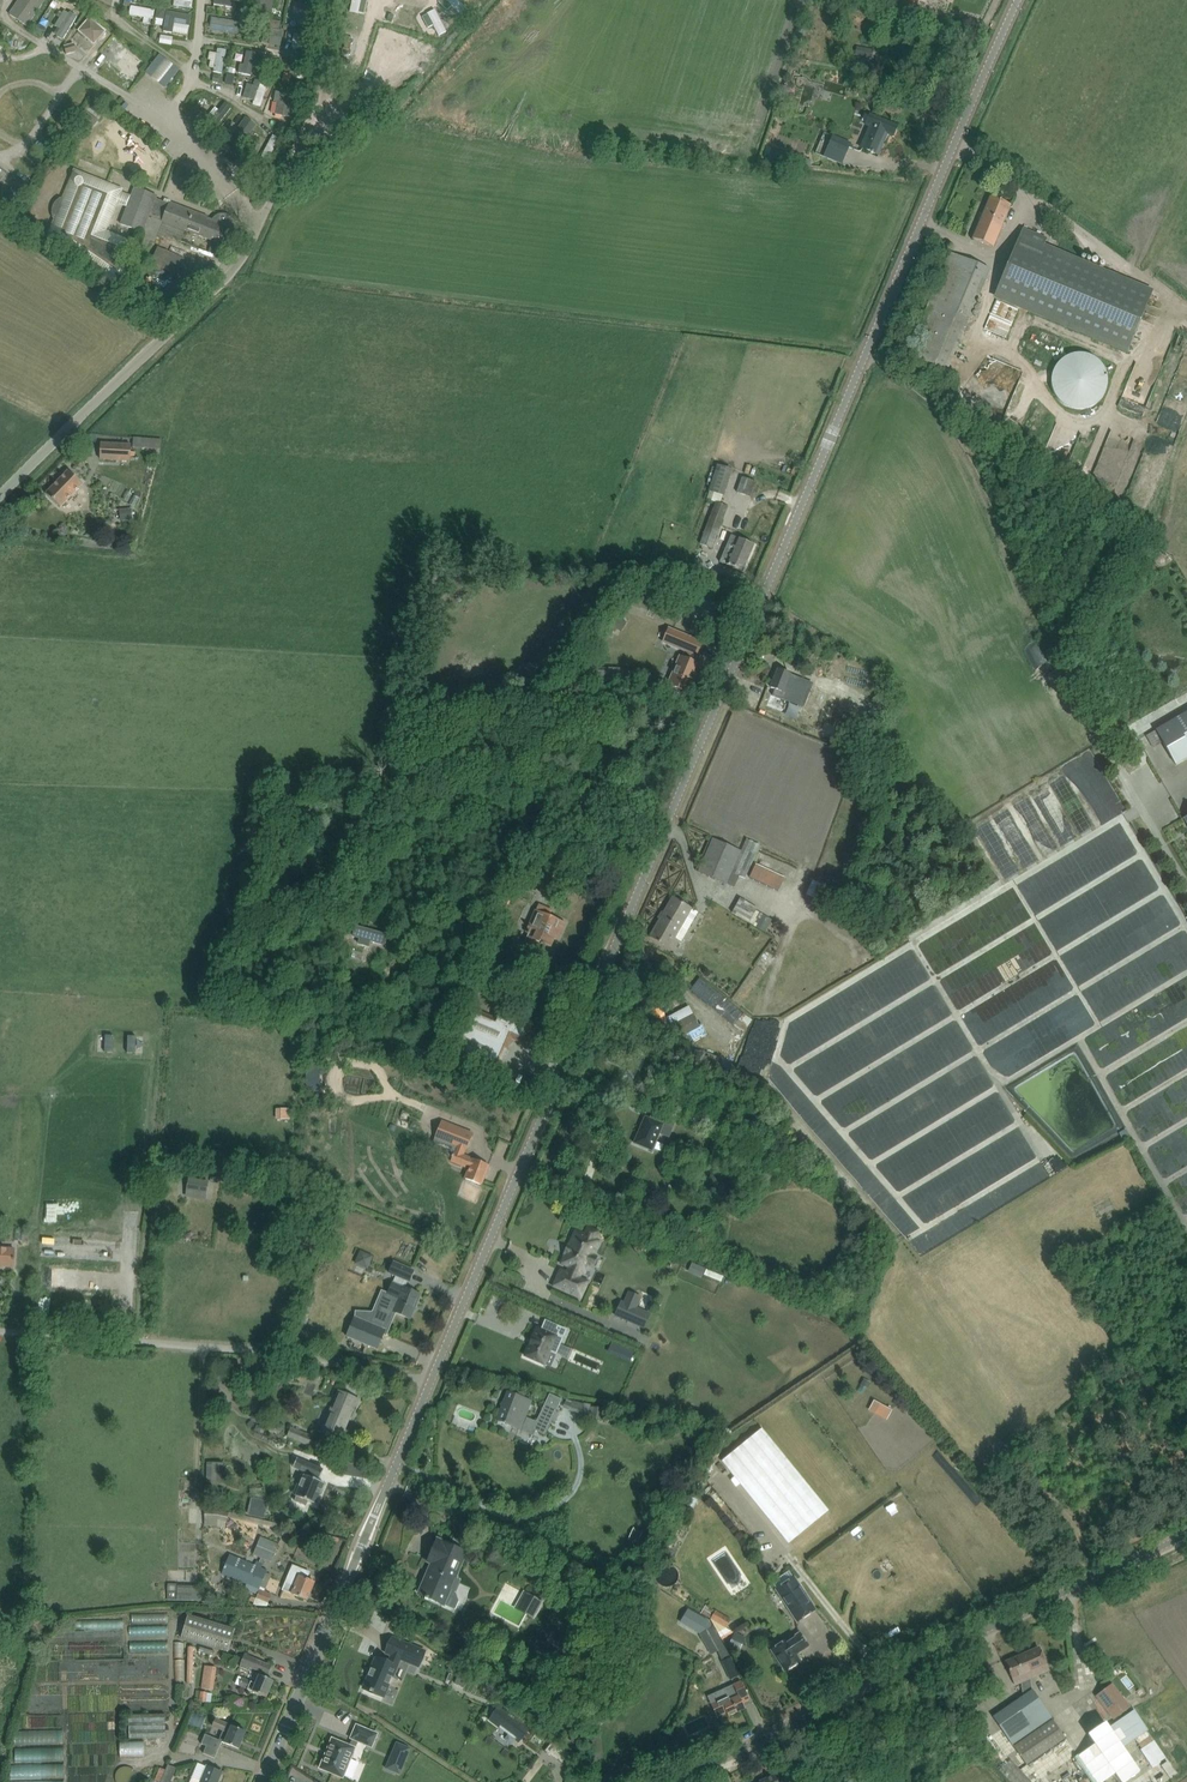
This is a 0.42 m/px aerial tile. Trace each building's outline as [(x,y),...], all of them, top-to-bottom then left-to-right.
[(45,0),(19,0),(10,14),(27,27),(45,0)] [(255,3),(257,4),(255,17),(263,18),(267,0),(256,0),(255,3)] [(302,20),(314,21),(315,0),(303,0),(302,20)] [(60,1),(52,13),(58,17),(66,5),(60,1)] [(138,6),(137,18),(162,21),(164,9),(138,6)] [(167,12),(163,32),(173,33),(174,23),(190,26),(191,16),(167,12)] [(50,15),(41,29),(49,35),(58,21),(50,15)] [(78,32),(95,46),(107,32),(90,17),(78,32)] [(212,18),(210,31),(238,35),(239,22),(212,18)] [(855,56),(872,59),(874,50),(857,47),(855,56)] [(217,50),(216,69),(232,70),(234,50),(224,49),(224,51),(217,50)] [(142,74),(147,68),(130,51),(124,57),(142,74)] [(246,73),(270,75),(272,54),(254,52),(253,64),(246,64),(246,73)] [(154,72),(169,83),(182,65),(167,54),(154,72)] [(934,58),(932,67),(938,69),(941,60),(934,58)] [(270,107),(277,84),(261,80),(255,103),(270,107)] [(276,92),(274,101),(284,103),(282,116),(295,118),(299,96),(276,92)] [(72,110),(61,120),(67,126),(78,116),(72,110)] [(873,154),(873,153),(878,155),(885,139),(883,138),(885,134),(893,137),(893,136),(890,135),(894,126),(897,127),(886,122),(871,115),(866,127),(870,128),(861,149),(873,154)] [(270,135),(274,129),(266,124),(262,130),(270,135)] [(257,134),(249,128),(248,130),(241,125),(234,136),(249,147),(257,134)] [(55,155),(66,138),(54,131),(44,148),(55,155)] [(279,133),(264,158),(276,165),(291,140),(279,133)] [(834,138),(829,150),(846,157),(851,145),(834,138)] [(796,158),(795,165),(810,167),(811,160),(805,159),(797,158),(796,158)] [(55,220),(48,239),(121,284),(133,266),(134,266),(135,265),(136,264),(139,257),(134,255),(130,263),(124,261),(130,247),(133,240),(132,240),(107,231),(118,202),(128,206),(121,223),(143,232),(138,245),(147,248),(150,241),(154,243),(156,239),(166,237),(181,242),(186,230),(189,232),(206,238),(217,243),(219,238),(224,240),(228,229),(231,228),(228,221),(225,222),(217,220),(215,224),(206,221),(207,218),(170,203),(169,206),(156,201),(157,197),(135,188),(131,197),(121,193),(123,190),(74,171),(70,182),(63,200),(61,199),(58,201),(56,203),(54,205),(53,208),(52,211),(52,214),(52,217),(53,219),(55,220)] [(973,239),(984,244),(994,248),(1012,206),(1001,202),(990,197),(973,239)] [(993,298),(1127,354),(1154,290),(1045,244),(1047,238),(1023,228),(993,298)] [(151,266),(166,273),(177,277),(185,260),(158,249),(151,266)] [(950,253),(928,304),(968,321),(990,269),(961,257),(950,253)] [(1107,381),(1106,377),(1105,372),(1103,368),(1100,364),(1096,360),(1091,357),(1086,355),(1081,354),(1076,354),(1071,355),(1067,357),(1063,359),(1060,362),(1057,366),(1054,371),(1052,376),(1052,381),(1052,387),(1054,392),(1057,397),(1060,401),(1063,404),(1067,406),(1071,408),(1076,409),(1081,409),(1086,408),(1091,406),(1096,403),(1100,399),(1103,395),(1105,390),(1106,386),(1107,381)] [(161,439),(133,437),(133,448),(161,450),(161,439)] [(100,459),(130,461),(131,446),(101,444),(100,459)] [(717,465),(712,481),(721,484),(726,468),(717,465)] [(46,494),(55,503),(60,507),(82,485),(68,471),(46,494)] [(736,492),(740,494),(751,498),(756,483),(741,478),(736,492)] [(706,542),(718,547),(733,506),(721,501),(706,542)] [(132,508),(123,509),(124,521),(133,520),(132,508)] [(719,562),(732,567),(743,572),(754,546),(730,535),(719,562)] [(681,616),(684,607),(662,598),(656,611),(667,616),(669,611),(681,616)] [(615,618),(609,630),(614,633),(616,629),(621,621),(615,618)] [(702,643),(690,638),(668,627),(661,642),(684,652),(682,657),(679,655),(666,686),(673,688),(672,690),(681,694),(683,691),(688,693),(700,665),(692,662),(695,656),(696,656),(702,643)] [(839,661),(831,673),(866,696),(877,680),(876,679),(878,675),(867,668),(864,671),(846,659),(843,663),(839,661)] [(771,693),(766,705),(801,720),(818,677),(782,662),(771,688),(777,690),(774,695),(771,693)] [(535,674),(534,686),(542,687),(543,672),(539,672),(535,672),(535,674)] [(1156,730),(1176,765),(1186,759),(1186,712),(1156,730)] [(1081,826),(1086,836),(1095,831),(1083,809),(1077,813),(1080,819),(1075,822),(1078,827),(1081,826)] [(712,839),(698,872),(709,877),(728,885),(733,873),(745,879),(760,845),(748,840),(742,853),(741,852),(723,844),(712,839)] [(756,865),(749,878),(778,891),(784,878),(756,865)] [(812,880),(806,895),(809,896),(818,900),(821,901),(827,887),(814,881),(812,880)] [(698,912),(683,903),(673,897),(649,938),(673,952),(679,942),(680,943),(698,912)] [(772,920),(756,911),(758,908),(740,898),(732,912),(766,931),(772,920)] [(535,911),(528,928),(526,933),(528,934),(523,947),(541,955),(545,946),(550,947),(554,938),(556,939),(563,923),(549,917),(552,911),(542,906),(539,913),(535,911)] [(388,935),(355,926),(352,937),(359,939),(358,945),(369,948),(370,942),(385,946),(388,935)] [(742,1033),(752,1020),(699,978),(689,991),(742,1033)] [(442,1048),(497,1072),(511,1039),(525,1045),(527,1040),(535,1021),(498,1005),(493,1018),(461,1004),(442,1048)] [(694,1016),(679,1023),(685,1034),(689,1031),(693,1039),(705,1033),(701,1025),(699,1026),(694,1016)] [(113,1036),(105,1035),(104,1052),(113,1053),(113,1036)] [(127,1036),(127,1053),(135,1053),(136,1036),(127,1036)] [(718,1058),(715,1066),(726,1070),(730,1071),(733,1061),(730,1059),(719,1055),(718,1058)] [(289,1110),(277,1110),(277,1120),(289,1120),(289,1110)] [(644,1116),(633,1144),(652,1152),(664,1124),(644,1116)] [(441,1122),(435,1138),(457,1146),(454,1153),(463,1157),(472,1134),(441,1122)] [(463,1157),(454,1153),(451,1161),(469,1168),(465,1179),(481,1185),(488,1167),(463,1157)] [(189,1180),(187,1191),(206,1194),(208,1183),(208,1180),(190,1176),(189,1180)] [(596,1241),(577,1233),(571,1247),(569,1246),(565,1254),(567,1255),(563,1264),(570,1267),(567,1274),(561,1271),(554,1286),(580,1298),(587,1282),(578,1278),(581,1272),(584,1273),(588,1264),(592,1266),(596,1258),(590,1255),(596,1241)] [(14,1267),(15,1248),(0,1247),(0,1267),(14,1267)] [(386,1294),(373,1324),(387,1330),(395,1313),(410,1318),(420,1295),(404,1288),(406,1280),(409,1282),(414,1270),(393,1262),(388,1273),(395,1277),(388,1295),(386,1294)] [(692,1263),(688,1272),(694,1275),(698,1266),(692,1263)] [(699,1264),(697,1271),(730,1283),(732,1276),(699,1264)] [(134,1270),(120,1270),(120,1284),(135,1284),(134,1270)] [(649,1315),(621,1303),(616,1315),(643,1327),(649,1315)] [(303,1317),(299,1327),(305,1329),(309,1319),(306,1318),(303,1317)] [(347,1337),(377,1349),(385,1330),(355,1318),(347,1337)] [(537,1328),(525,1356),(545,1365),(550,1352),(556,1354),(567,1330),(545,1321),(541,1329),(537,1328)] [(625,1349),(621,1358),(630,1361),(633,1352),(625,1349)] [(296,1369),(289,1367),(286,1379),(294,1381),(296,1369)] [(344,1425),(346,1426),(353,1410),(355,1410),(359,1400),(339,1391),(322,1433),(338,1440),(344,1425)] [(497,1420),(508,1425),(520,1429),(523,1422),(534,1427),(533,1429),(536,1430),(545,1434),(551,1420),(555,1422),(559,1414),(555,1412),(562,1400),(550,1394),(536,1422),(525,1418),(531,1401),(508,1392),(497,1420)] [(874,1401),(869,1410),(875,1413),(880,1405),(880,1404),(874,1401)] [(291,1446),(295,1439),(313,1447),(317,1439),(291,1428),(284,1443),(291,1446)] [(762,1429),(721,1461),(788,1544),(829,1512),(762,1429)] [(214,1479),(232,1479),(232,1462),(215,1462),(214,1479)] [(297,1496),(295,1501),(306,1506),(308,1501),(315,1504),(324,1483),(316,1480),(317,1477),(320,1478),(324,1469),(306,1462),(302,1471),(306,1473),(305,1475),(304,1475),(296,1496),(297,1496)] [(275,1520),(274,1494),(257,1494),(257,1520),(275,1520)] [(634,1528),(628,1540),(637,1544),(642,1532),(634,1528)] [(254,1554),(271,1561),(277,1545),(278,1544),(261,1536),(254,1554)] [(431,1599),(455,1609),(459,1600),(454,1591),(458,1581),(454,1580),(466,1553),(437,1540),(428,1561),(433,1563),(420,1594),(431,1599)] [(231,1554),(222,1574),(246,1584),(244,1589),(257,1595),(259,1589),(266,1574),(267,1570),(261,1568),(263,1563),(257,1561),(255,1565),(231,1554)] [(282,1589),(296,1595),(307,1600),(315,1582),(307,1579),(310,1572),(292,1564),(282,1589)] [(776,1590),(798,1622),(818,1610),(796,1577),(776,1590)] [(183,1584),(175,1584),(176,1596),(184,1595),(183,1584)] [(185,1585),(185,1600),(209,1600),(209,1585),(185,1585)] [(544,1602),(523,1591),(514,1608),(534,1620),(544,1602)] [(711,1619),(722,1640),(734,1631),(726,1627),(731,1619),(706,1605),(701,1613),(711,1619)] [(181,1637),(228,1652),(235,1629),(188,1615),(181,1637)] [(750,1618),(737,1626),(741,1634),(754,1626),(750,1618)] [(174,1636),(174,1625),(141,1623),(140,1635),(174,1636)] [(711,1654),(725,1647),(714,1627),(708,1630),(701,1633),(711,1654)] [(734,1632),(728,1648),(735,1651),(742,1635),(734,1632)] [(771,1650),(785,1671),(800,1661),(796,1654),(808,1647),(802,1637),(799,1633),(799,1634),(787,1641),(787,1640),(771,1650)] [(172,1649),(172,1639),(136,1639),(136,1649),(172,1649)] [(369,1676),(364,1688),(384,1696),(400,1657),(418,1665),(424,1652),(393,1639),(387,1653),(392,1655),(389,1664),(376,1659),(372,1669),(371,1668),(368,1675),(369,1676)] [(203,1649),(202,1653),(207,1654),(213,1656),(214,1651),(203,1648),(203,1649)] [(1006,1663),(1015,1685),(1050,1671),(1040,1648),(1006,1663)] [(251,1668),(257,1670),(268,1675),(271,1666),(245,1655),(240,1667),(249,1671),(251,1668)] [(730,1657),(721,1662),(730,1680),(739,1676),(730,1657)] [(1100,1684),(1099,1658),(1090,1659),(1090,1666),(1083,1666),(1083,1685),(1100,1684)] [(201,1688),(214,1690),(217,1667),(205,1665),(201,1688)] [(1134,1688),(1141,1683),(1131,1671),(1124,1676),(1134,1688)] [(248,1689),(256,1693),(267,1697),(273,1681),(259,1675),(256,1683),(251,1681),(251,1682),(243,1678),(240,1686),(248,1689)] [(733,1685),(707,1697),(711,1706),(717,1717),(726,1712),(728,1717),(745,1709),(743,1704),(750,1701),(741,1681),(733,1685)] [(217,1701),(218,1691),(205,1690),(204,1700),(217,1701)] [(993,1717),(1026,1766),(1065,1739),(1032,1690),(993,1717)] [(1118,1691),(1102,1704),(1114,1720),(1131,1707),(1118,1691)] [(528,1729),(500,1708),(491,1720),(519,1741),(528,1729)] [(1109,1727),(1123,1747),(1148,1730),(1134,1710),(1109,1727)] [(129,1715),(130,1739),(166,1737),(165,1713),(129,1715)] [(222,1742),(239,1749),(246,1732),(232,1726),(227,1724),(215,1719),(212,1726),(223,1730),(219,1740),(211,1737),(205,1735),(201,1746),(206,1748),(204,1754),(215,1758),(222,1742)] [(352,1739),(349,1746),(354,1748),(357,1741),(371,1747),(377,1734),(356,1725),(351,1738),(352,1739)] [(68,1742),(67,1727),(25,1728),(26,1743),(68,1742)] [(332,1738),(319,1768),(342,1777),(354,1748),(349,1746),(332,1738)] [(1148,1750),(1163,1773),(1178,1764),(1162,1740),(1148,1750)] [(127,1756),(153,1756),(153,1741),(127,1741),(127,1756)] [(552,1741),(545,1751),(562,1764),(569,1754),(552,1741)] [(396,1742),(389,1758),(404,1764),(411,1748),(396,1742)] [(20,1761),(20,1776),(69,1775),(68,1745),(22,1746),(23,1761),(20,1761)] [(993,1752),(987,1758),(992,1763),(998,1758),(993,1752)] [(177,1768),(168,1765),(166,1769),(161,1781),(171,1781),(177,1768)] [(223,1772),(207,1766),(201,1781),(192,1777),(190,1781),(219,1781),(223,1772)] [(155,1780),(155,1781),(158,1781),(161,1781),(166,1769),(160,1767),(155,1780)] [(1054,1772),(1055,1780),(1065,1780),(1065,1772),(1054,1772)]
